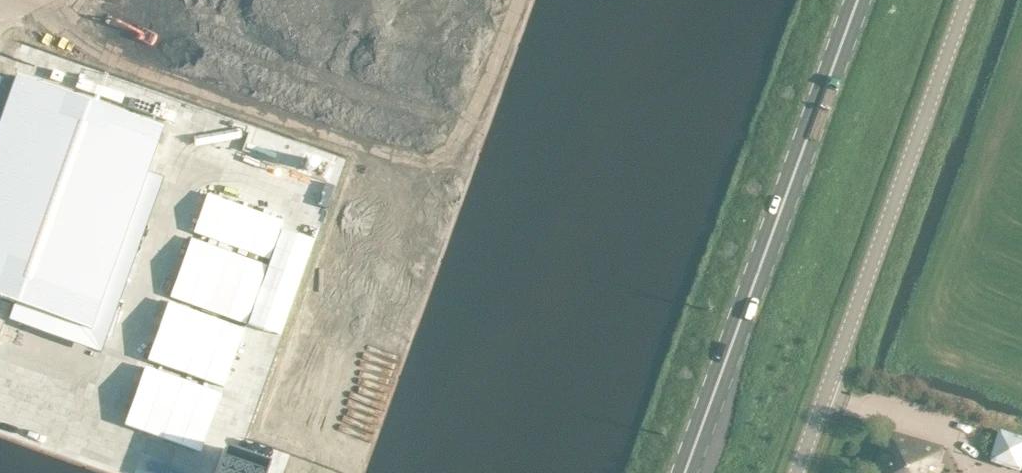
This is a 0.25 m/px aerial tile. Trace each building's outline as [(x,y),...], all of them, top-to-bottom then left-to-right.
[(0,116),(0,297),(13,302),(19,304),(36,310),(43,313),(60,319),(89,329),(98,303),(104,286),(114,258),(120,241),(130,213),(136,196),(146,170),(161,126),(15,74),(0,116)] [(941,463),(945,445),(890,429),(874,472),(940,472),(944,463),(941,463)] [(223,446),(214,472),(263,472),(267,462),(223,446)]
